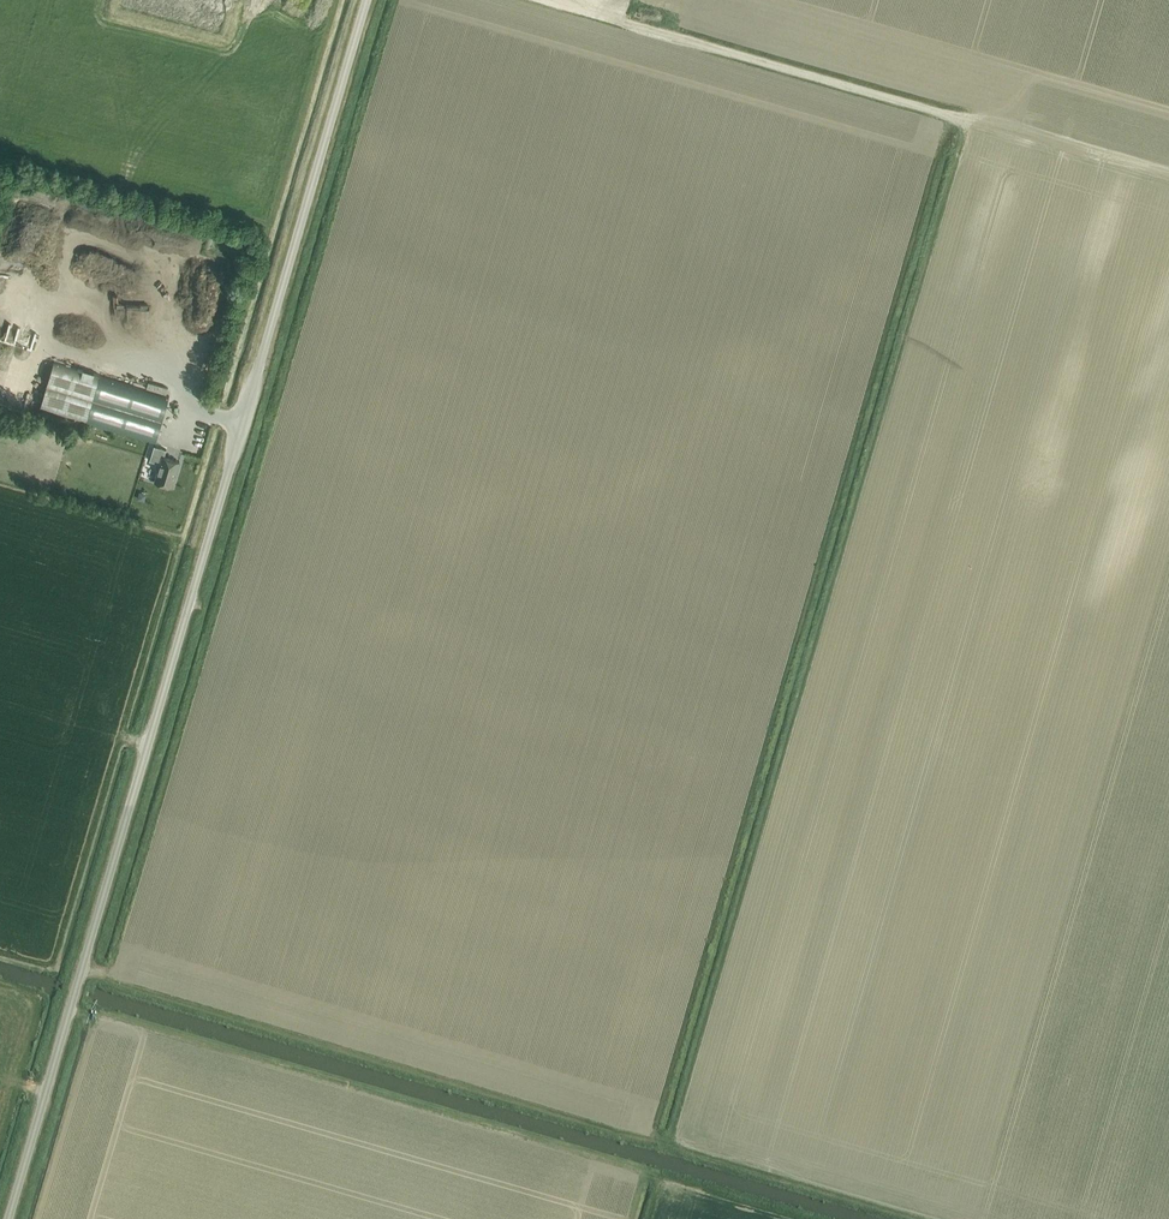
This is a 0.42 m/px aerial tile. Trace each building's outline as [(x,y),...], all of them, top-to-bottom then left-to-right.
[(40,409),(86,423),(156,444),(170,397),(55,362),(40,409)] [(163,457),(156,481),(172,486),(180,462),(163,457)] [(139,491),(137,499),(144,501),(146,493),(139,491)]
